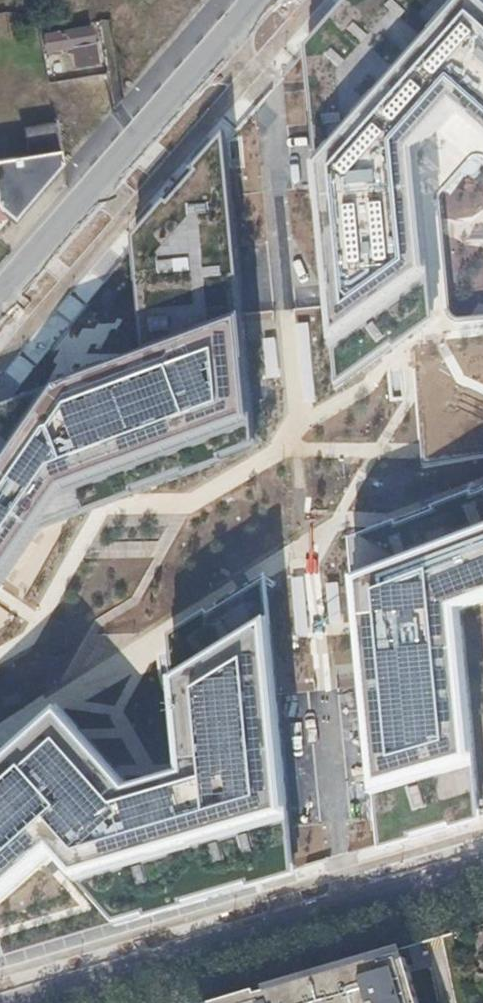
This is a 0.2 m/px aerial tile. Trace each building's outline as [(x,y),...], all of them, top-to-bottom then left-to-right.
[(308,44),(339,391),(434,324),(416,153),(458,111),(482,133),(482,0),(348,0),(308,44)] [(95,61),(90,25),(43,33),(46,49),(66,46),(66,51),(72,50),(74,65),(95,61)] [(0,157),(0,227),(28,223),(23,191),(65,184),(55,121),(21,126),(26,153),(0,157)] [(255,446),(226,138),(135,239),(143,351),(0,408),(0,590),(49,526),(255,446)] [(386,851),(479,821),(452,612),(482,599),(482,492),(354,539),(386,851)] [(0,768),(0,907),(57,860),(117,925),(179,908),(294,876),(267,581),(170,634),(187,775),(132,791),(64,714),(0,768)] [(330,583),(330,609),(355,609),(355,583),(330,583)] [(137,781),(184,770),(177,740),(130,751),(137,781)] [(216,1002),(420,1002),(406,958),(403,959),(400,949),(216,1002)]
